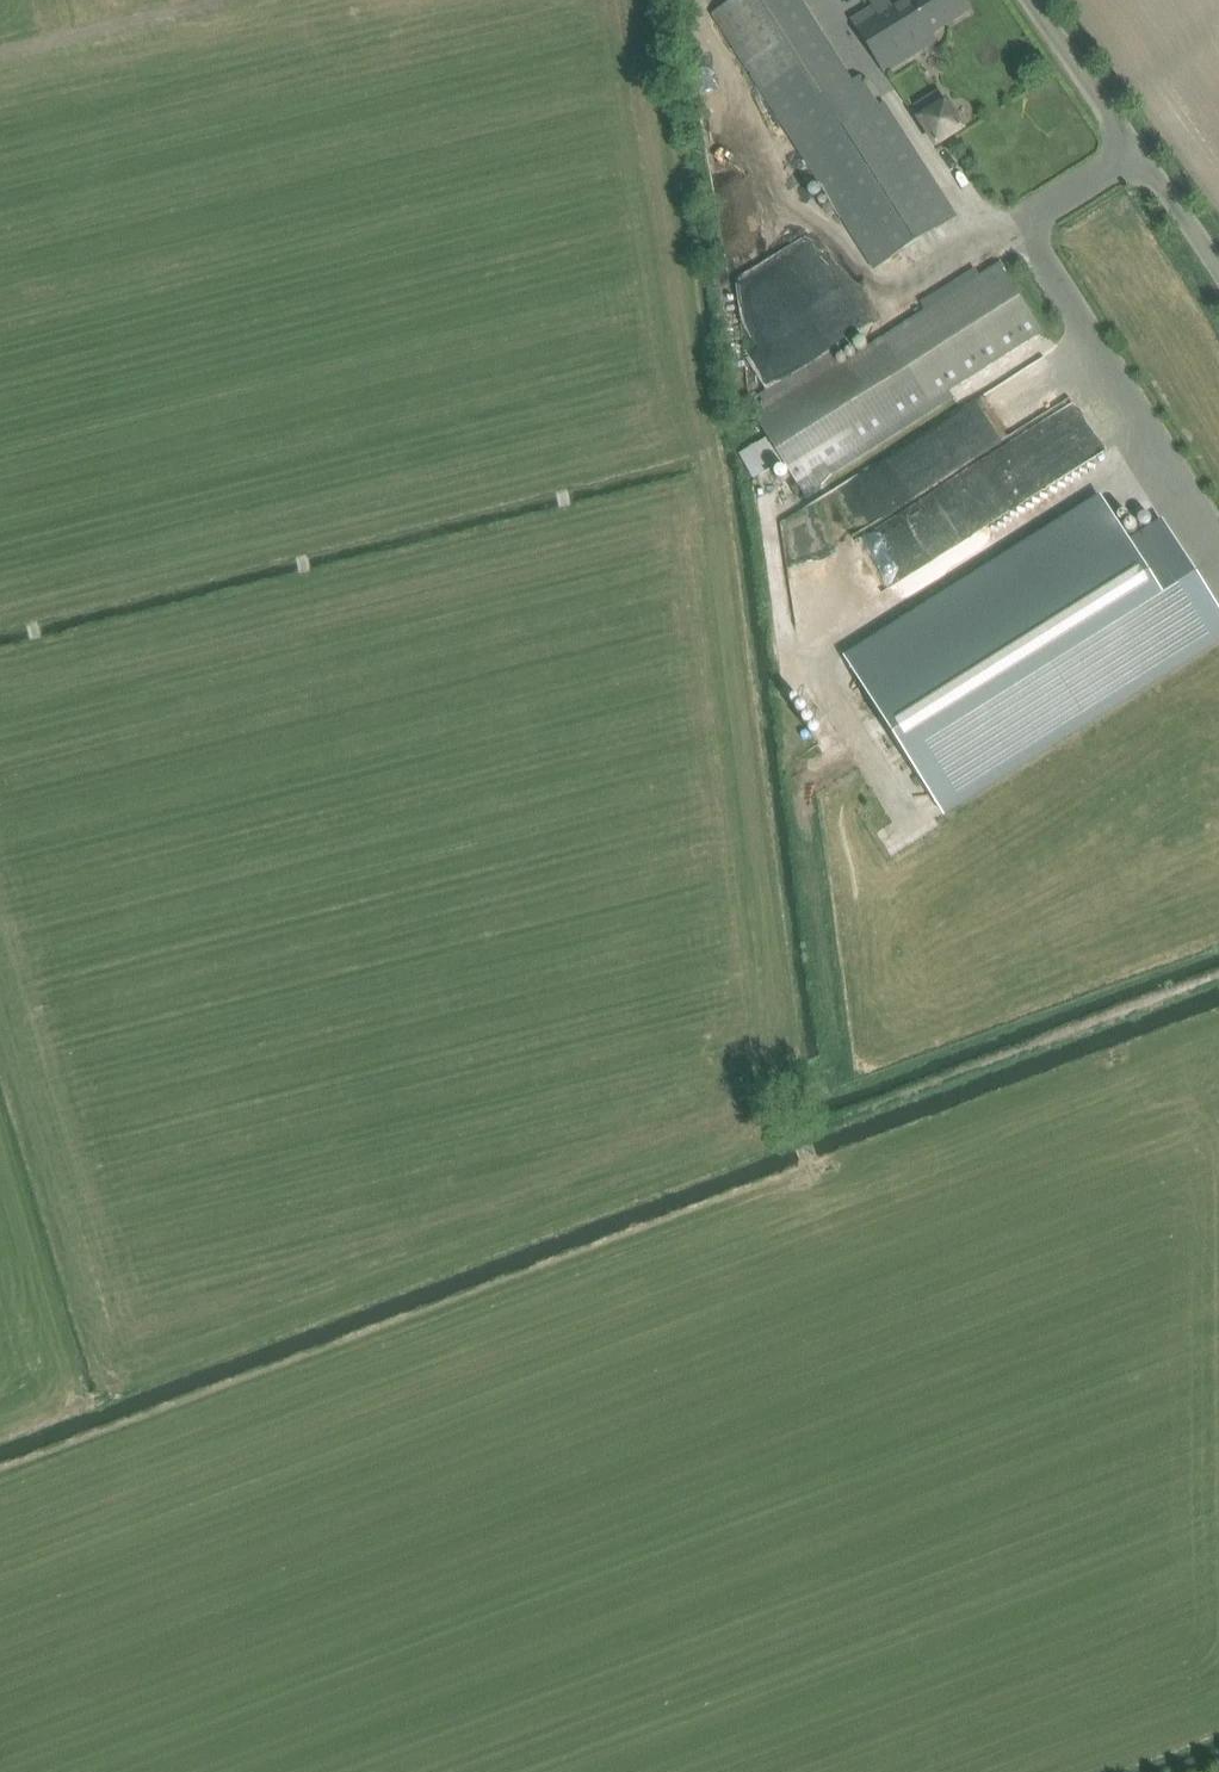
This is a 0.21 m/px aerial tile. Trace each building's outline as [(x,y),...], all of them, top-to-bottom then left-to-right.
[(712,16),(807,165),(809,165),(874,267),(956,215),(884,102),(879,105),(867,85),(856,92),(850,83),(797,0),(736,0),(712,16)] [(854,20),(886,73),(937,41),(932,33),(948,23),(968,10),(962,0),(885,0),(854,20)] [(939,92),(915,107),(923,121),(937,143),(962,127),(948,106),(939,92)] [(727,280),(757,334),(847,283),(817,230),(727,280)] [(760,417),(758,418),(799,483),(807,495),(822,485),(832,473),(953,397),(947,389),(1042,329),(1000,264),(841,365),(760,417)] [(842,541),(878,595),(1108,443),(1049,353),(884,462),(908,498),(842,541)] [(857,675),(948,820),(1218,648),(1218,610),(1162,520),(1127,539),(1112,515),(857,675)]
